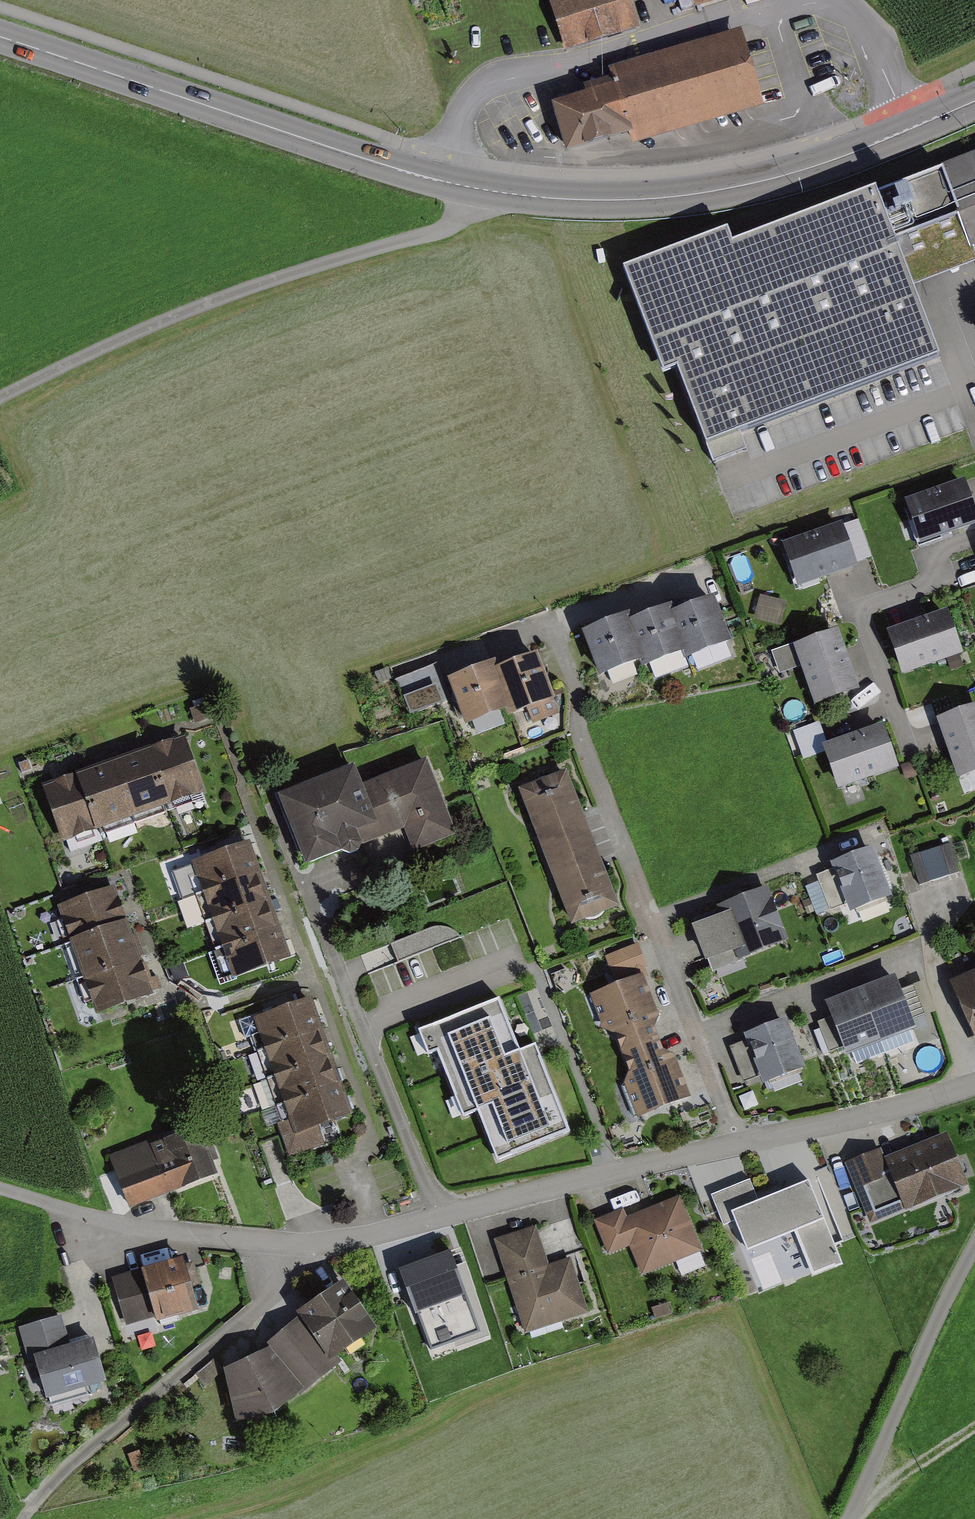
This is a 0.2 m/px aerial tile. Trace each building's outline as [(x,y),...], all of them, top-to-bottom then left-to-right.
[(573,54),(648,33),(638,0),(558,0),(573,54)] [(701,9),(733,0),(699,0),(701,9)] [(603,98),(569,108),(584,157),(645,138),(648,148),(773,110),(746,22),(617,62),(624,84),(601,91),(603,98)] [(954,167),(974,224),(974,159),(954,167)] [(728,234),(623,273),(663,379),(676,374),(706,452),(940,363),(913,291),(974,268),(974,257),(943,173),(877,198),(876,194),(733,248),(728,234)] [(921,500),(935,543),(974,529),(974,482),(921,500)] [(857,524),(799,541),(813,585),(870,567),(857,524)] [(764,592),(756,617),(782,625),(789,599),(764,592)] [(643,613),(596,631),(613,674),(655,658),(658,666),(698,651),(701,659),(748,641),(731,597),(690,613),(686,604),(646,620),(643,613)] [(901,628),(916,673),(974,654),(974,651),(961,609),(901,628)] [(814,709),(860,694),(839,633),(800,646),(793,648),(800,668),(814,709)] [(800,646),(799,643),(771,653),(779,676),(800,668),(793,648),(800,646)] [(508,662),(460,679),(476,722),(521,706),(525,718),(569,703),(551,654),(510,669),(508,662)] [(412,714),(435,706),(428,687),(406,696),(412,714)] [(949,720),(969,781),(974,779),(974,712),(949,720)] [(822,749),(838,794),(899,772),(883,727),(822,749)] [(195,737),(51,786),(70,842),(215,792),(195,737)] [(371,765),(290,795),(317,866),(415,829),(424,852),(464,837),(436,762),(378,784),(371,765)] [(578,771),(529,789),(580,925),(629,907),(578,771)] [(260,844),(202,863),(241,980),(299,961),(260,844)] [(953,848),(916,860),(925,887),(962,876),(953,848)] [(846,872),(825,879),(837,912),(857,905),(861,915),(904,900),(886,849),(843,864),(846,872)] [(123,889),(65,908),(99,1014),(157,995),(123,889)] [(727,917),(706,925),(719,961),(748,951),(751,959),(796,943),(777,892),(724,910),(727,917)] [(643,944),(616,954),(624,976),(651,967),(643,944)] [(962,980),(974,1011),(974,975),(962,980)] [(659,1043),(654,1032),(659,1018),(643,977),(590,998),(602,1025),(599,1029),(615,1038),(622,1058),(659,1043)] [(895,978),(860,992),(872,1022),(880,1045),(881,1047),(916,1033),(916,1032),(907,1009),(895,978)] [(846,1060),(881,1047),(880,1045),(872,1022),(860,992),(824,1006),(846,1060)] [(323,1000),(264,1019),(302,1135),(361,1116),(323,1000)] [(463,1123),(478,1117),(497,1166),(570,1138),(536,1049),(519,1055),(499,1003),(418,1035),(427,1059),(437,1056),(463,1123)] [(755,1040),(735,1047),(749,1085),(771,1077),(774,1084),(816,1069),(798,1017),(753,1033),(755,1040)] [(624,1085),(638,1121),(691,1100),(675,1060),(663,1055),(659,1043),(622,1058),(629,1075),(624,1085)] [(155,1140),(116,1157),(140,1210),(224,1174),(203,1127),(158,1147),(155,1140)] [(853,1163),(876,1223),(974,1185),(974,1179),(957,1133),(892,1158),(888,1149),(853,1163)] [(775,1171),(728,1187),(754,1262),(792,1249),(798,1265),(843,1250),(821,1186),(784,1199),(775,1171)] [(631,1209),(603,1219),(617,1256),(640,1247),(650,1273),(712,1249),(691,1195),(634,1216),(631,1209)] [(543,1228),(502,1241),(532,1333),(593,1314),(576,1259),(555,1266),(543,1228)] [(463,1251),(412,1268),(426,1311),(477,1295),(463,1251)] [(197,1259),(121,1280),(132,1322),(159,1315),(161,1322),(211,1308),(197,1259)] [(281,1345),(237,1367),(249,1420),(294,1411),(348,1362),(389,1327),(358,1279),(312,1311),(279,1342),(281,1345)] [(33,1362),(46,1404),(106,1386),(93,1342),(71,1348),(62,1316),(18,1329),(29,1364),(33,1362)]
